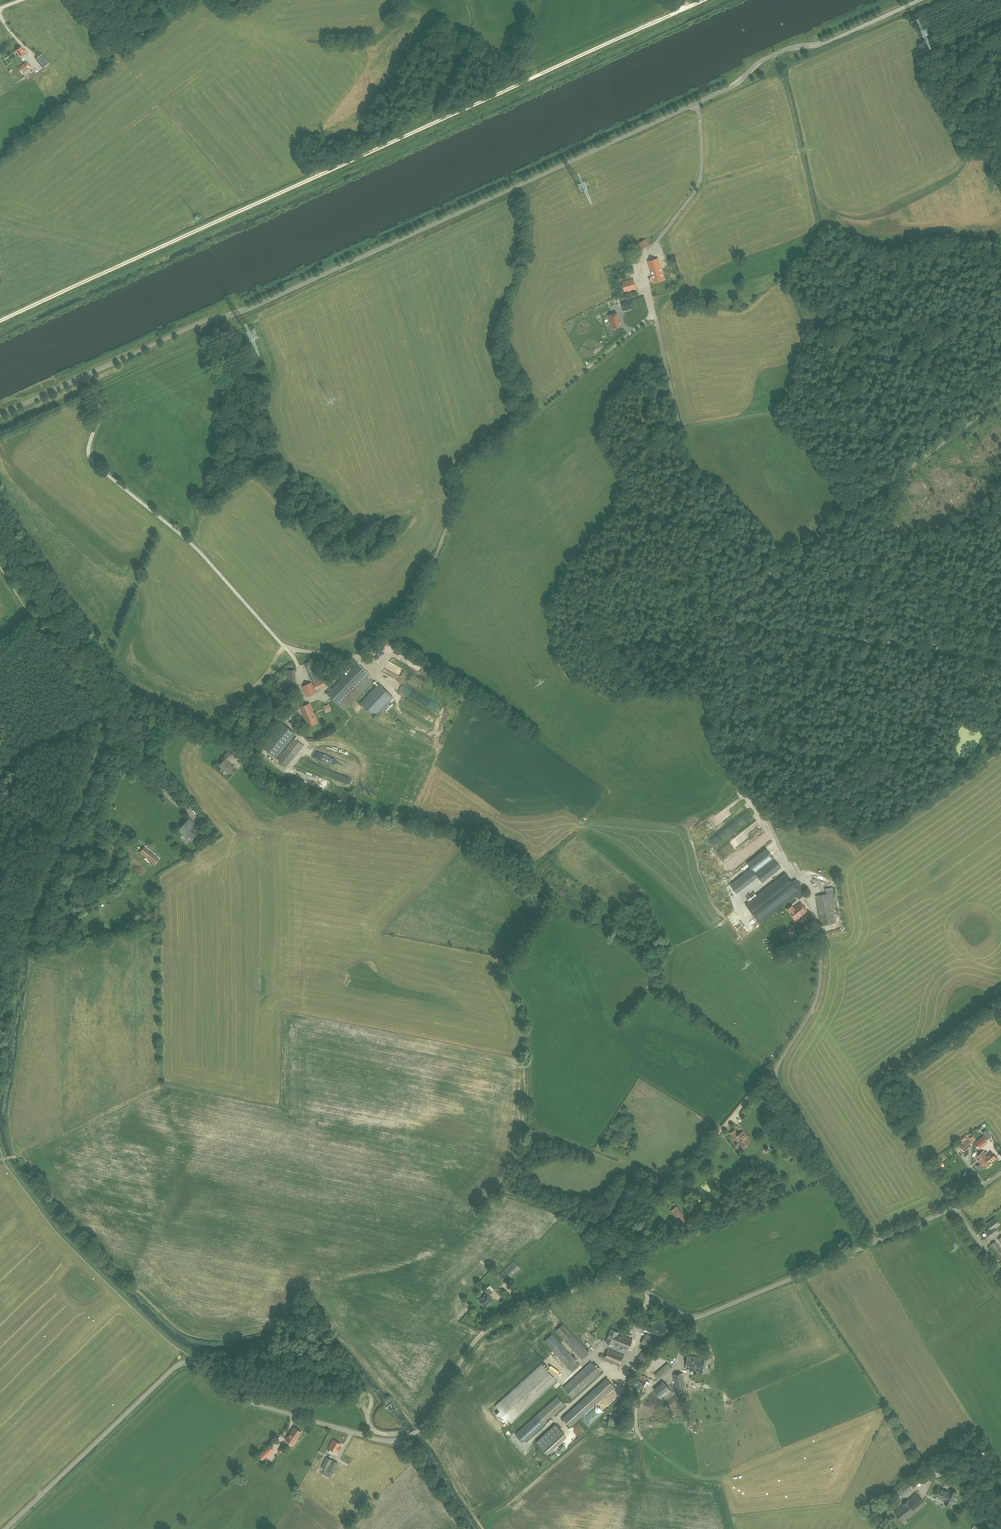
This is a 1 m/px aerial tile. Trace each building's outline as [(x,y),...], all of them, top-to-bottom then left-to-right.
[(20,57),(27,52),(25,50),(24,50),(21,46),(15,51),(20,57)] [(50,63),(42,54),(35,59),(43,69),(50,63)] [(18,68),(23,74),(24,76),(29,72),(27,70),(31,68),(26,62),(18,68)] [(639,244),(636,245),(638,251),(649,245),(646,238),(638,242),(639,244)] [(654,282),(664,279),(658,258),(648,261),(654,282)] [(637,289),(633,278),(622,282),(625,293),(633,290),(637,289)] [(632,300),(621,303),(623,310),(634,307),(632,300)] [(616,313),(608,315),(612,329),(619,326),(616,313)] [(338,704),(368,673),(357,663),(327,694),(338,704)] [(295,670),(285,670),(285,684),(287,684),(287,693),(296,693),(295,670)] [(316,670),(309,673),(312,682),(320,679),(316,670)] [(402,677),(409,679),(411,672),(404,670),(402,677)] [(375,679),(368,673),(338,704),(345,711),(375,679)] [(306,696),(316,693),(312,682),(302,686),(306,696)] [(379,683),(359,703),(374,717),(393,697),(379,683)] [(308,726),(317,722),(309,703),(300,707),(308,726)] [(272,754),(276,757),(295,733),(285,725),(282,729),(278,726),(268,738),(272,741),(265,749),(272,754)] [(294,738),(278,759),(287,766),(303,745),(294,738)] [(229,761),(237,752),(232,747),(223,756),(229,761)] [(234,767),(225,759),(219,765),(228,773),(234,767)] [(191,839),(200,830),(194,824),(195,823),(189,818),(178,829),(183,834),(184,833),(191,839)] [(155,865),(160,859),(144,847),(139,852),(155,865)] [(767,849),(748,863),(752,867),(755,872),(774,858),(767,849)] [(774,858),(755,872),(759,877),(763,882),(781,867),(774,858)] [(781,867),(763,882),(767,888),(771,885),(786,873),(781,867)] [(804,889),(796,878),(792,881),(786,873),(771,885),(764,890),(779,909),(804,889)] [(827,894),(816,895),(819,915),(834,913),(833,904),(834,904),(832,893),(833,893),(832,887),(826,888),(827,894)] [(764,890),(746,905),(761,924),(779,909),(764,890)] [(795,906),(802,916),(801,915),(808,911),(801,902),(795,906)] [(802,916),(795,906),(794,907),(792,905),(787,909),(790,912),(789,912),(796,921),(802,916)] [(834,913),(819,915),(821,925),(836,922),(834,913)] [(788,936),(788,937),(796,932),(792,927),(785,932),(788,936)] [(783,963),(807,953),(804,945),(798,948),(798,949),(794,951),(793,951),(780,957),(783,963)] [(737,1140),(743,1148),(751,1141),(745,1134),(746,1134),(743,1131),(739,1135),(735,1130),(731,1133),(736,1140),(737,1140)] [(988,1139),(991,1136),(986,1130),(983,1132),(988,1139)] [(976,1140),(973,1136),(970,1133),(967,1135),(973,1142),(976,1140)] [(979,1149),(989,1141),(984,1135),(974,1142),(979,1149)] [(972,1147),(968,1141),(960,1148),(964,1153),(972,1147)] [(797,1154),(794,1149),(784,1155),(787,1160),(797,1154)] [(989,1163),(990,1163),(996,1158),(991,1152),(989,1154),(987,1151),(985,1152),(984,1151),(981,1153),(989,1163)] [(989,1163),(981,1153),(976,1157),(984,1168),(989,1163)] [(689,1222),(677,1206),(671,1211),(684,1227),(689,1222)] [(995,1217),(987,1223),(991,1228),(994,1226),(995,1227),(1000,1224),(995,1217)] [(994,1226),(986,1232),(991,1238),(999,1232),(995,1227),(994,1226)] [(996,1241),(991,1244),(995,1250),(1000,1246),(996,1241)] [(521,1267),(515,1260),(499,1275),(505,1282),(521,1267)] [(495,1289),(490,1284),(485,1289),(487,1292),(479,1300),(484,1306),(493,1298),(490,1294),(495,1289)] [(660,1336),(665,1328),(654,1321),(652,1325),(650,1324),(649,1325),(646,1323),(644,1327),(655,1333),(655,1332),(660,1336)] [(582,1359),(589,1352),(563,1324),(555,1330),(582,1359)] [(628,1350),(633,1339),(618,1333),(619,1332),(611,1329),(606,1342),(614,1345),(614,1344),(628,1350)] [(655,1351),(661,1342),(646,1333),(640,1343),(655,1351)] [(560,1343),(552,1334),(544,1341),(552,1349),(560,1343)] [(579,1364),(560,1343),(552,1349),(572,1371),(579,1364)] [(607,1350),(605,1354),(605,1355),(600,1353),(599,1357),(601,1358),(620,1366),(625,1355),(609,1348),(608,1351),(607,1350)] [(705,1372),(708,1359),(702,1357),(702,1358),(688,1355),(686,1368),(700,1371),(705,1372)] [(572,1398),(601,1372),(591,1361),(563,1387),(572,1398)] [(506,1417),(511,1423),(557,1381),(542,1364),(495,1406),(499,1409),(494,1414),(501,1421),(506,1417)] [(659,1379),(672,1368),(668,1364),(655,1375),(659,1379)] [(676,1391),(686,1390),(683,1373),(673,1375),(676,1391)] [(570,1426),(614,1386),(606,1378),(562,1418),(570,1426)] [(673,1392),(670,1388),(663,1380),(654,1389),(661,1398),(663,1401),(667,1398),(673,1392)] [(544,1424),(565,1405),(557,1396),(536,1415),(544,1424)] [(555,1424),(536,1442),(545,1451),(564,1433),(555,1424)] [(292,1444),(301,1431),(294,1426),(285,1439),(292,1444)] [(339,1447),(341,1443),(333,1439),(328,1448),(336,1452),(337,1450),(339,1451),(341,1447),(339,1447)] [(273,1450),(270,1446),(262,1454),(262,1453),(258,1457),(257,1458),(260,1462),(273,1450)] [(338,1462),(326,1457),(321,1467),(324,1469),(322,1474),(328,1477),(327,1478),(330,1479),(330,1478),(331,1478),(333,1473),(334,1473),(338,1462)] [(916,1484),(911,1478),(896,1491),(900,1497),(916,1484)] [(949,1491),(939,1486),(934,1495),(944,1500),(943,1503),(950,1506),(957,1493),(950,1489),(949,1491)] [(903,1505),(895,1512),(903,1522),(925,1504),(916,1494),(908,1501),(903,1505)] [(883,1514),(895,1503),(889,1496),(877,1507),(883,1514)]
